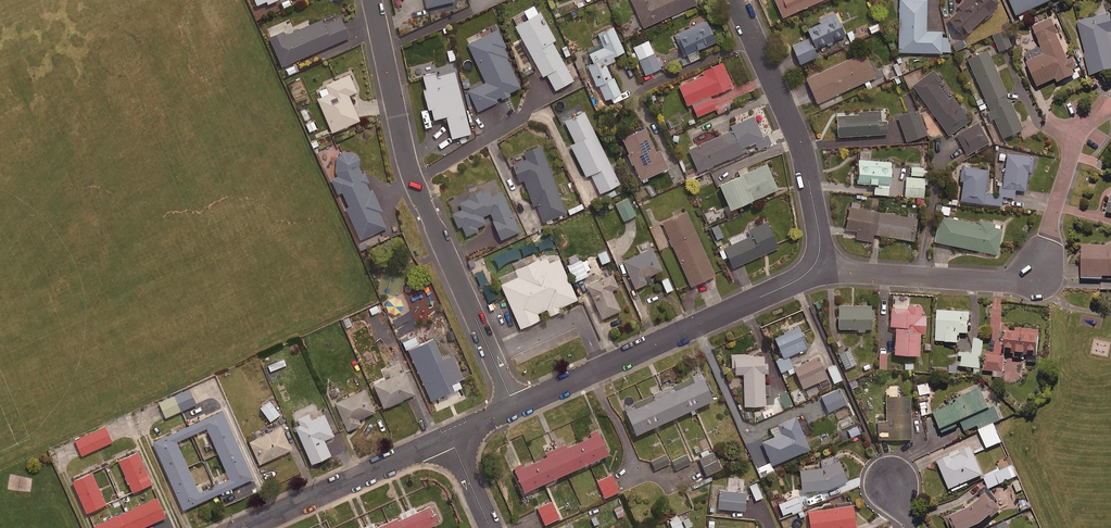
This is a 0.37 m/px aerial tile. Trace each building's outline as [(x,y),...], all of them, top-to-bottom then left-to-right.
[(427,8),(454,1),(454,0),(425,0),(427,8)] [(694,0),(631,0),(643,28),(696,5),(694,0)] [(783,18),(822,0),(775,0),(783,18)] [(898,53),(949,53),(949,38),(942,38),(942,32),(926,32),(926,0),(899,0),(898,53)] [(993,9),(999,4),(996,0),(965,0),(958,6),(961,9),(948,20),(965,39),(995,12),(993,9)] [(1018,18),(1056,0),(1009,0),(1018,18)] [(555,40),(536,5),(524,12),(528,20),(515,27),(542,77),(546,75),(555,91),(573,81),(552,42),(555,40)] [(807,29),(816,48),(844,36),(834,11),(818,18),(820,23),(807,29)] [(349,38),(338,13),(285,36),(283,32),(269,38),(281,67),(349,38)] [(1110,15),(1079,23),(1091,76),(1110,72),(1110,15)] [(1077,76),(1053,20),(1034,28),(1045,56),(1028,63),(1038,88),(1056,80),(1058,84),(1077,76)] [(675,35),(685,56),(687,55),(691,62),(701,58),(697,50),(716,41),(706,21),(675,35)] [(624,52),(613,27),(598,34),(604,48),(589,54),(593,63),(587,66),(596,86),(598,85),(605,101),(620,94),(613,78),(612,79),(606,65),(615,61),(613,57),(624,52)] [(506,45),(499,29),(482,37),(479,33),(465,39),(485,82),(467,90),(477,112),(503,100),(502,97),(522,87),(505,50),(506,45)] [(1011,47),(1005,30),(993,35),(999,51),(1011,47)] [(856,41),(853,31),(846,33),(850,43),(856,41)] [(817,57),(809,39),(792,46),(800,65),(817,57)] [(965,45),(962,39),(952,45),(955,51),(965,45)] [(660,69),(648,41),(633,47),(646,75),(660,69)] [(568,45),(561,48),(565,58),(572,54),(568,45)] [(456,61),(453,50),(445,52),(448,63),(456,61)] [(967,59),(990,111),(986,113),(990,122),(994,120),(1002,139),(1022,130),(987,51),(967,59)] [(875,77),(865,54),(806,80),(817,103),(875,77)] [(902,73),(897,61),(891,64),(897,76),(902,73)] [(300,72),(296,63),(284,69),(288,77),(300,72)] [(733,86),(722,63),(678,85),(688,106),(691,104),(698,117),(715,109),(710,97),(733,86)] [(941,82),(933,71),(913,86),(948,136),(969,121),(959,107),(958,108),(953,101),(950,103),(937,85),(941,82)] [(470,134),(454,72),(437,77),(436,73),(421,77),(432,120),(446,117),(452,139),(470,134)] [(357,92),(349,75),(314,91),(332,133),(360,121),(349,96),(357,92)] [(620,184),(580,105),(561,115),(575,143),(570,145),(586,177),(590,175),(600,194),(620,184)] [(918,110),(898,117),(907,142),(927,135),(918,110)] [(837,117),(839,138),(887,134),(886,121),(881,121),(880,111),(858,113),(858,115),(837,117)] [(689,150),(699,173),(747,151),(746,147),(755,143),(758,150),(771,144),(767,136),(763,138),(753,117),(730,127),(732,131),(689,150)] [(317,129),(313,120),(305,124),(309,132),(317,129)] [(988,143),(977,124),(956,136),(967,155),(988,143)] [(645,129),(621,139),(628,154),(626,155),(631,166),(633,165),(639,181),(667,169),(658,150),(655,151),(645,129)] [(464,145),(461,138),(448,144),(450,150),(464,145)] [(566,214),(541,146),(523,152),(526,160),(513,164),(519,182),(524,181),(533,206),(537,205),(543,222),(566,214)] [(359,239),(387,229),(381,213),(382,213),(373,190),(369,191),(367,184),(372,182),(367,171),(363,173),(359,165),(360,159),(355,153),(348,151),(341,153),(337,157),(335,171),(337,177),(331,180),(337,194),(341,192),(359,239)] [(1033,157),(1006,155),(1003,187),(999,187),(998,195),(985,194),(988,170),(956,167),(955,181),(963,181),(961,201),(1001,206),(1002,197),(1014,198),(1015,190),(1026,191),(1028,172),(1032,173),(1033,157)] [(891,162),(858,160),(857,183),(875,185),(874,195),(889,196),(891,162)] [(778,190),(766,164),(719,186),(730,211),(778,190)] [(923,198),(925,167),(911,166),(910,176),(906,176),(905,197),(923,198)] [(520,232),(501,189),(492,193),(489,186),(468,195),(469,199),(459,204),(462,210),(453,214),(459,227),(462,226),(466,236),(479,231),(477,228),(485,224),(482,217),(489,214),(500,240),(520,232)] [(636,215),(628,199),(616,205),(624,221),(636,215)] [(917,219),(850,207),(846,229),(858,231),(856,239),(872,242),(873,234),(913,241),(917,219)] [(687,213),(663,223),(691,287),(715,276),(687,213)] [(981,225),(941,217),(935,242),(997,255),(1002,230),(994,228),(994,224),(981,222),(981,225)] [(778,248),(766,222),(751,229),(754,236),(747,238),(745,232),(731,238),(733,244),(719,251),(723,259),(728,257),(733,268),(778,248)] [(723,237),(719,226),(711,228),(716,240),(723,237)] [(801,238),(800,230),(790,231),(791,239),(801,238)] [(549,235),(543,238),(549,250),(555,247),(549,235)] [(1101,249),(1101,248),(1083,248),(1083,280),(1102,280),(1102,278),(1110,278),(1110,245),(1101,249)] [(661,271),(652,249),(623,261),(635,289),(651,282),(648,276),(661,271)] [(610,261),(605,250),(597,253),(602,264),(610,261)] [(586,272),(591,269),(586,260),(582,262),(577,252),(566,257),(570,265),(567,267),(575,282),(588,276),(586,272)] [(549,264),(546,256),(515,270),(518,277),(501,285),(521,329),(540,321),(537,314),(547,310),(550,316),(560,312),(558,309),(577,300),(559,259),(549,264)] [(487,283),(482,270),(474,274),(480,286),(487,283)] [(618,288),(612,275),(587,286),(601,319),(620,311),(611,291),(618,288)] [(668,277),(661,281),(667,294),(674,290),(668,277)] [(871,306),(839,306),(839,329),(871,329),(871,306)] [(922,307),(906,306),(905,310),(891,309),(890,327),(896,327),(894,355),(919,356),(920,335),(925,336),(926,317),(921,316),(922,307)] [(416,324),(410,309),(392,316),(398,331),(416,324)] [(938,312),(937,342),(945,342),(945,344),(958,345),(958,334),(968,335),(970,314),(938,312)] [(808,348),(799,327),(775,338),(784,358),(808,348)] [(1015,352),(1015,360),(1026,360),(1026,357),(1038,357),(1039,331),(1007,330),(1006,352),(1015,352)] [(418,342),(415,334),(404,339),(432,399),(462,385),(458,377),(463,375),(452,353),(442,357),(432,335),(418,342)] [(973,356),(959,354),(958,359),(962,360),(961,368),(980,370),(984,341),(975,340),(973,356)] [(297,351),(282,348),(280,356),(296,359),(297,351)] [(856,365),(849,351),(839,355),(846,369),(856,365)] [(748,354),(732,354),(732,368),(735,368),(735,375),(743,375),(744,407),(765,406),(765,395),(770,395),(770,385),(765,385),(764,373),(768,373),(768,365),(764,365),(763,356),(748,357),(748,354)] [(794,372),(789,357),(777,361),(780,372),(788,370),(789,374),(794,372)] [(1004,358),(985,357),(984,372),(995,373),(994,378),(1003,379),(1004,358)] [(827,379),(819,358),(794,368),(802,389),(827,379)] [(842,380),(835,365),(828,368),(834,383),(842,380)] [(415,391),(404,368),(373,382),(384,406),(415,391)] [(713,401),(700,374),(623,408),(636,436),(713,401)] [(931,395),(930,385),(918,387),(920,397),(931,395)] [(196,401),(189,387),(159,401),(166,416),(196,401)] [(374,409),(364,387),(335,400),(347,428),(361,422),(358,416),(374,409)] [(846,404),(839,389),(822,397),(828,412),(846,404)] [(963,426),(965,433),(978,428),(979,431),(1001,422),(996,410),(990,412),(982,391),(963,398),(964,402),(935,414),(943,434),(963,426)] [(911,439),(909,396),(886,397),(887,422),(878,422),(879,440),(911,439)] [(280,412),(269,399),(260,406),(270,419),(280,412)] [(926,401),(920,402),(922,418),(928,418),(926,401)] [(319,412),(315,403),(291,414),(311,461),(330,453),(324,438),(334,433),(324,410),(319,412)] [(253,475),(222,407),(152,439),(183,507),(253,475)] [(809,450),(796,418),(779,425),(783,434),(762,443),(772,466),(809,450)] [(291,447),(281,424),(249,438),(259,461),(291,447)] [(112,441),(105,425),(75,438),(82,454),(112,441)] [(860,433),(857,426),(848,430),(851,437),(860,433)] [(995,437),(991,427),(980,432),(984,442),(995,437)] [(607,456),(598,435),(567,449),(565,446),(545,454),(546,457),(514,471),(524,493),(607,456)] [(151,481),(137,448),(118,457),(132,489),(151,481)] [(983,477),(972,450),(961,454),(962,456),(952,460),(951,458),(938,463),(950,491),(983,477)] [(721,469),(713,453),(699,460),(706,475),(721,469)] [(848,481),(839,461),(837,462),(834,454),(821,460),(824,467),(800,470),(802,492),(827,490),(848,481)] [(669,464),(665,455),(651,462),(655,470),(669,464)] [(690,463),(686,455),(672,462),(676,470),(690,463)] [(1018,477),(1013,467),(985,480),(989,490),(1018,477)] [(106,502),(91,469),(72,478),(86,510),(106,502)] [(619,492),(612,476),(597,482),(604,498),(619,492)] [(763,498),(756,483),(749,486),(756,501),(763,498)] [(127,499),(123,489),(111,494),(116,504),(127,499)] [(746,493),(720,491),(719,509),(745,511),(746,493)] [(156,494),(94,522),(96,527),(134,527),(165,514),(156,494)] [(1001,511),(985,495),(970,509),(946,520),(949,527),(980,527),(982,527),(1001,511)] [(803,515),(797,498),(779,504),(782,515),(790,513),(792,519),(803,515)] [(440,521),(431,500),(398,515),(397,512),(360,527),(423,527),(440,521)] [(559,519),(552,502),(537,509),(545,525),(559,519)] [(852,506),(808,512),(810,527),(856,527),(852,506)] [(687,515),(670,522),(672,527),(688,527),(692,526),(687,515)]
